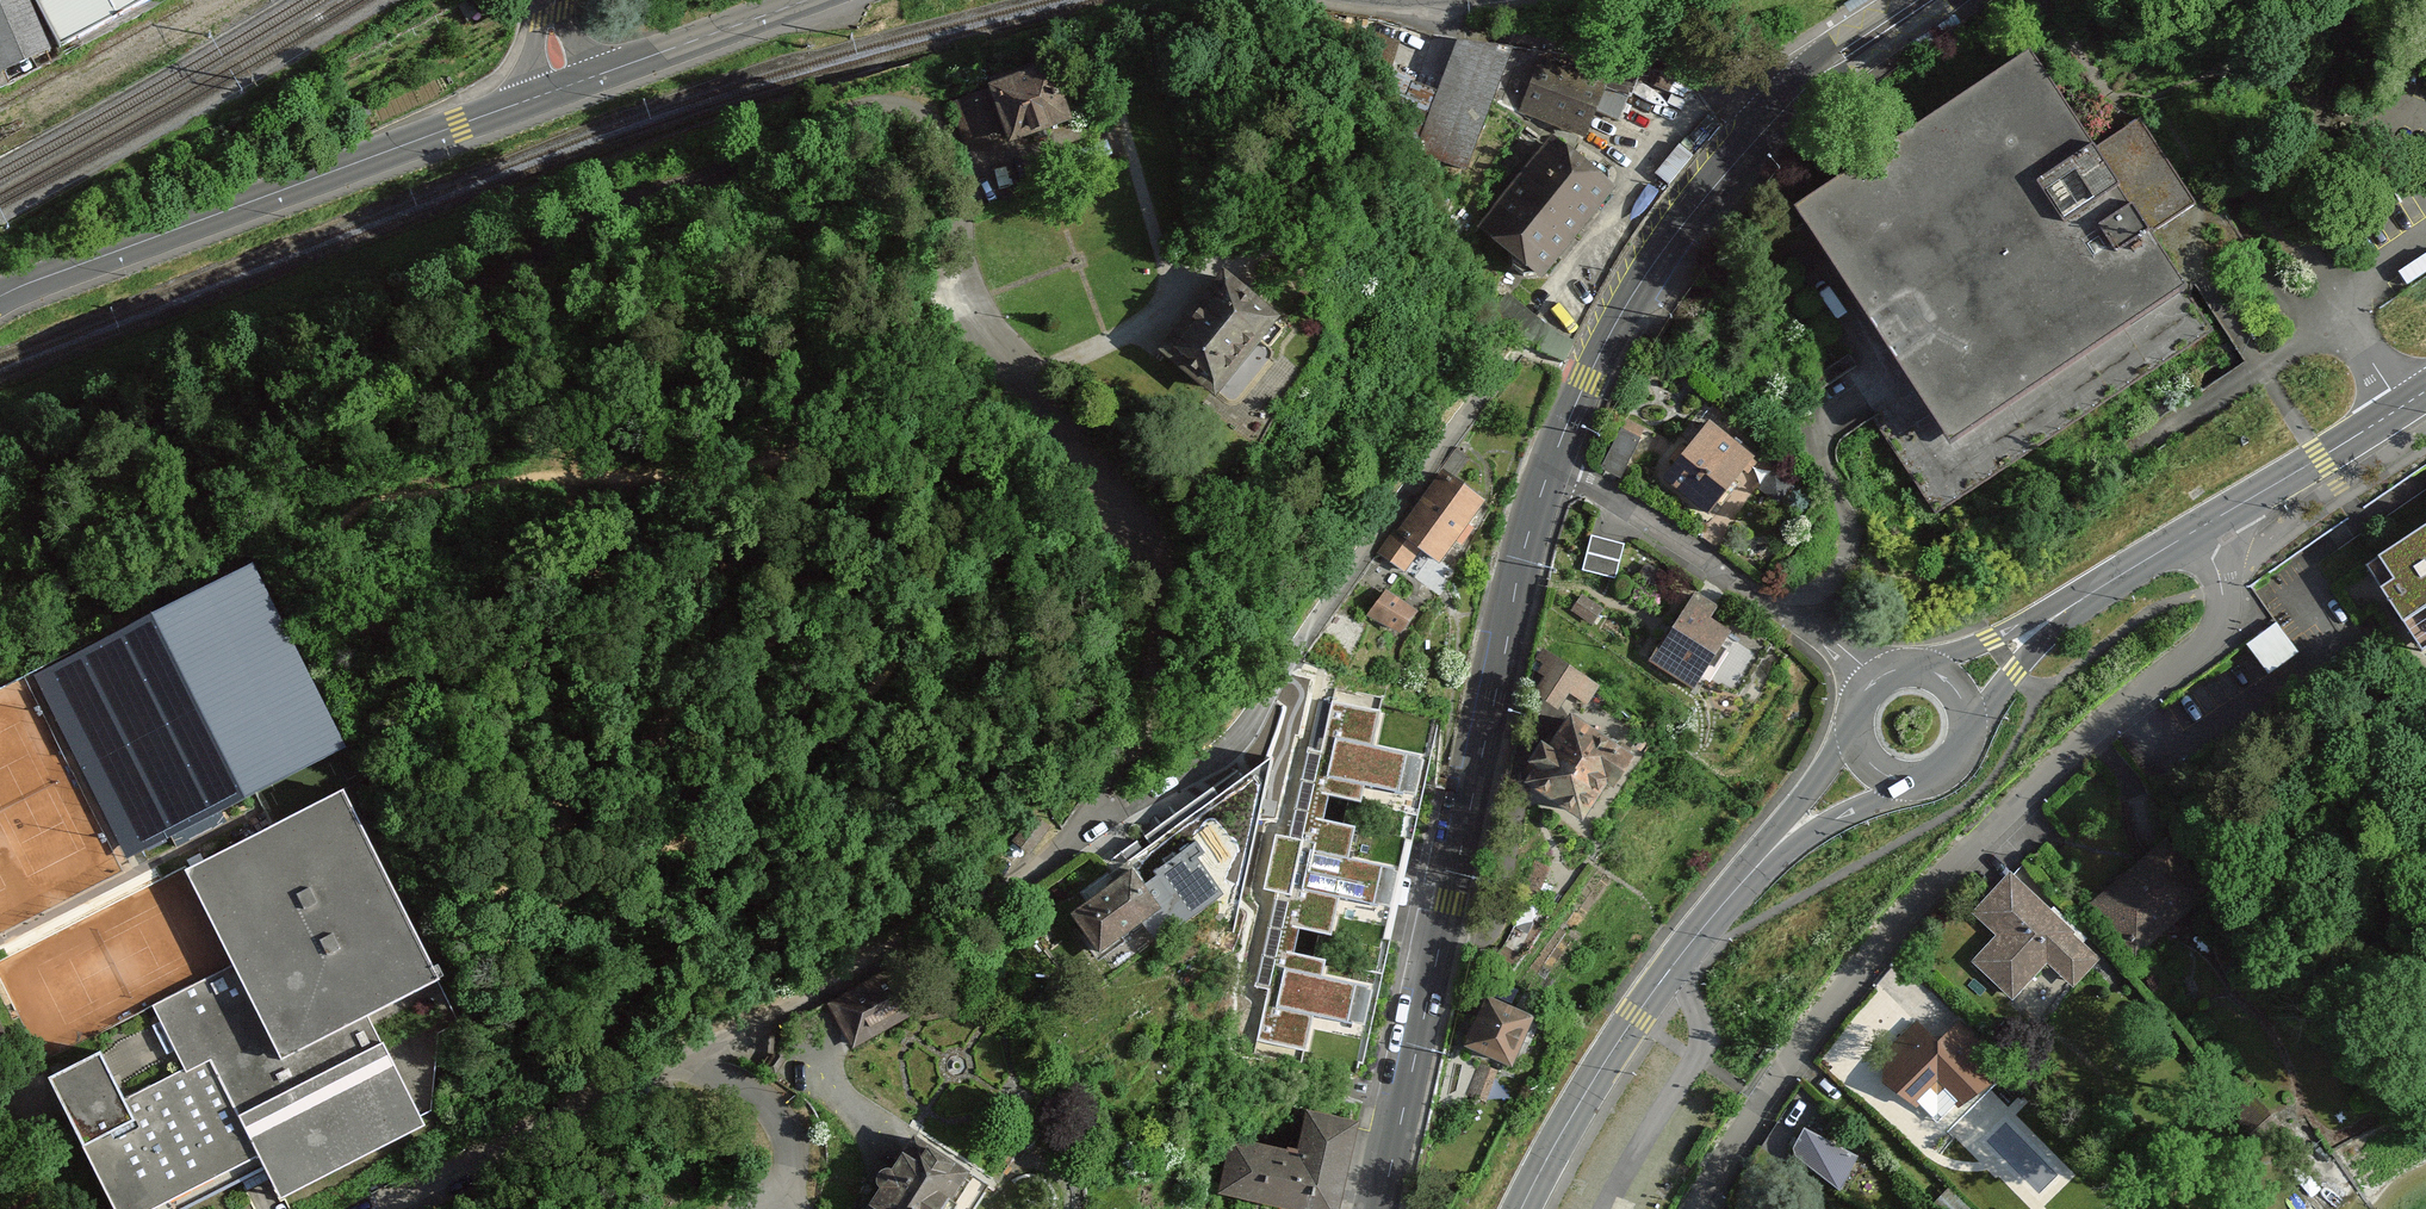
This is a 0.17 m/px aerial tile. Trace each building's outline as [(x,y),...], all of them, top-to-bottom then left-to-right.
[(53,62),(24,0),(0,0),(0,84),(53,62)] [(155,0),(34,0),(63,56),(157,4),(155,0)] [(1424,159),(1461,174),(1511,51),(1474,36),(1424,159)] [(2027,47),(1790,210),(1945,451),(2184,291),(2027,47)] [(1541,51),(1519,109),(1588,135),(1610,76),(1541,51)] [(1046,66),(953,103),(975,160),(1069,122),(1046,66)] [(1477,225),(1546,280),(1614,194),(1545,140),(1477,225)] [(1225,281),(1170,346),(1226,394),(1262,352),(1271,360),(1291,337),(1225,281)] [(1706,422),(1662,481),(1715,521),(1759,462),(1706,422)] [(1623,424),(1609,464),(1627,470),(1642,430),(1623,424)] [(1442,472),(1381,560),(1409,578),(1424,556),(1441,568),(1486,502),(1442,472)] [(1590,566),(1624,569),(1627,536),(1594,532),(1590,566)] [(2380,562),(2395,587),(2379,597),(2417,660),(2425,654),(2425,534),(2380,562)] [(255,565),(53,668),(89,738),(73,747),(95,791),(112,782),(148,852),(350,749),(255,565)] [(1391,592),(1374,615),(1406,640),(1423,617),(1391,592)] [(1692,604),(1643,665),(1687,701),(1737,640),(1692,604)] [(2276,626),(2246,647),(2268,678),(2299,657),(2276,626)] [(1610,696),(1546,653),(1525,684),(1547,699),(1589,727),(1610,696)] [(1379,710),(1333,700),(1321,752),(1308,749),(1289,837),(1276,835),(1264,889),(1277,892),(1257,984),(1268,987),(1257,1035),(1305,1046),(1313,1011),(1349,1019),(1357,985),(1320,977),(1323,963),(1290,955),(1296,925),(1330,932),(1338,895),(1374,903),(1383,865),(1347,857),(1353,826),(1324,819),(1329,797),(1358,803),(1362,786),(1398,793),(1408,750),(1372,742),(1379,710)] [(1528,779),(1593,821),(1635,757),(1570,715),(1528,779)] [(215,1056),(272,1170),(284,1199),(428,1124),(374,1017),(443,984),(344,789),(190,869),(240,970),(157,1011),(187,1070),(215,1056)] [(1034,817),(1014,843),(1029,854),(1049,828),(1034,817)] [(2177,836),(2094,903),(2136,955),(2219,888),(2177,836)] [(1133,863),(1069,909),(1105,957),(1149,925),(1162,942),(1195,918),(1177,894),(1163,904),(1133,863)] [(2010,876),(1976,916),(1998,934),(1973,963),(2019,1002),(2049,968),(2076,991),(2105,957),(2010,876)] [(828,1006),(855,1051),(932,1006),(905,960),(828,1006)] [(1460,1053),(1511,1075),(1534,1022),(1484,1000),(1460,1053)] [(1918,1021),(1872,1066),(1916,1111),(1941,1087),(1965,1112),(2006,1073),(1958,1024),(1939,1043),(1918,1021)] [(9,1043),(0,1027),(0,1047),(9,1043)] [(102,1051),(52,1077),(83,1139),(133,1114),(126,1101),(102,1051)] [(83,1139),(119,1208),(195,1208),(272,1170),(215,1056),(187,1070),(126,1101),(133,1114),(83,1139)] [(1362,1123),(1308,1111),(1300,1150),(1232,1136),(1221,1190),(1314,1208),(1345,1208),(1362,1123)] [(1859,1157),(1805,1130),(1796,1149),(1797,1157),(1841,1190),(1859,1157)] [(866,1208),(972,1208),(990,1181),(916,1133),(866,1208)]
